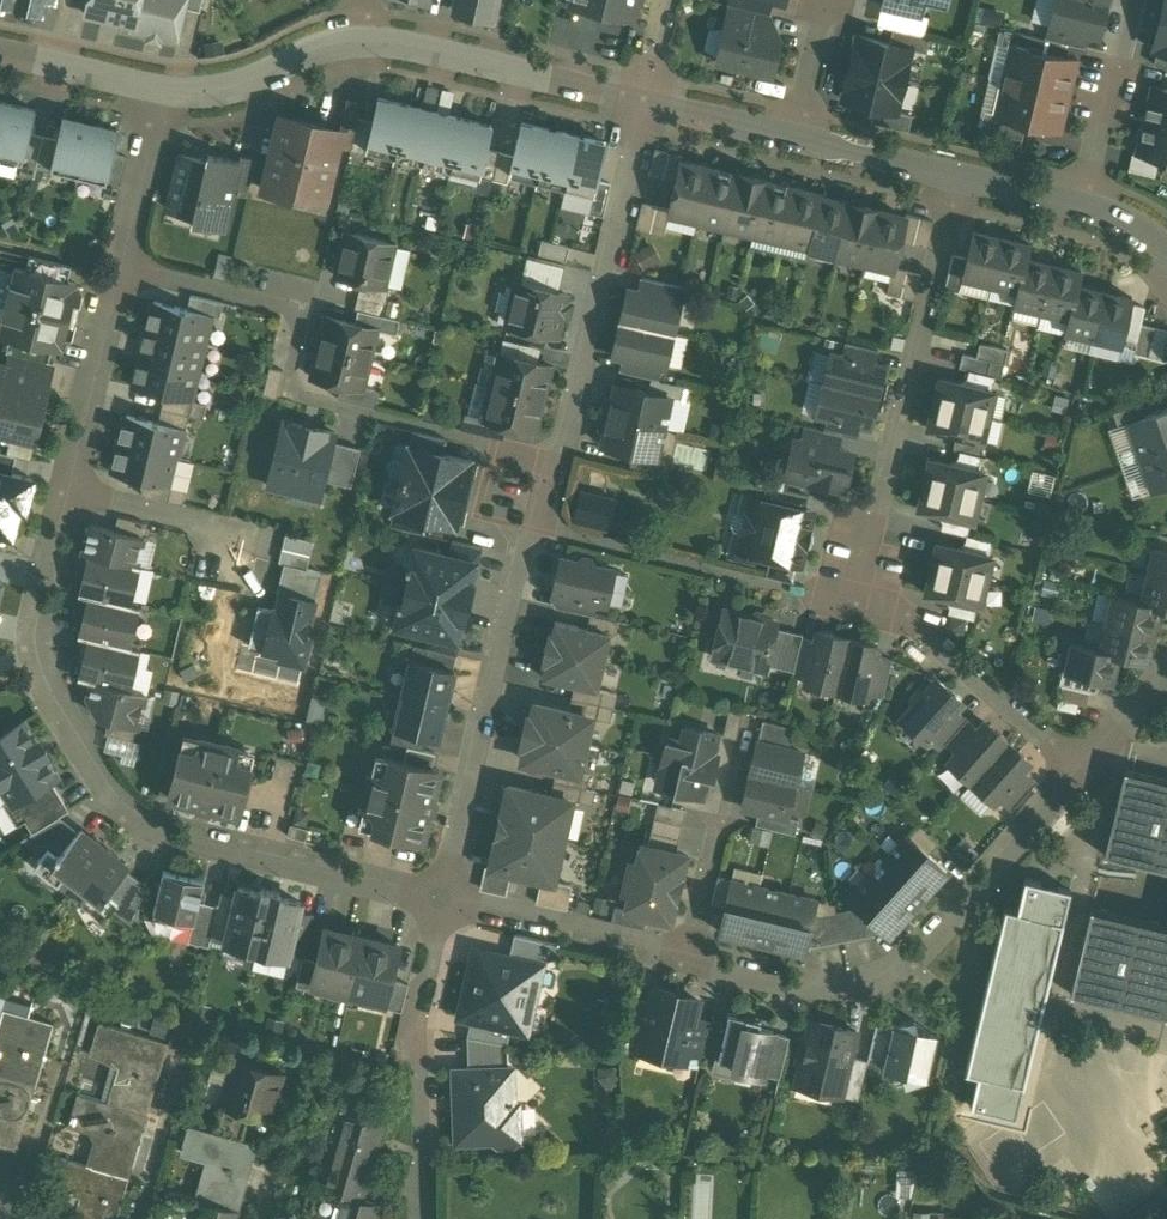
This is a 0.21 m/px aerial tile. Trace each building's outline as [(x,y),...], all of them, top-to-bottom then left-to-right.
[(14,7),(42,13),(45,0),(15,0),(14,7)] [(86,15),(135,27),(141,0),(89,0),(86,15)] [(135,27),(134,31),(179,42),(187,9),(189,0),(141,0),(135,27)] [(187,9),(200,12),(203,0),(189,0),(187,9)] [(456,8),(461,9),(463,12),(472,14),(475,12),(492,16),(496,0),(457,0),(456,8)] [(570,4),(632,18),(636,2),(638,2),(638,0),(571,0),(570,4)] [(728,3),(731,4),(769,13),(772,0),(729,0),(728,3)] [(882,5),(921,14),(924,0),(883,0),(882,5)] [(1093,0),(1056,0),(1050,24),(1087,33),(1099,36),(1107,3),(1093,0)] [(1162,8),(1157,7),(1155,15),(1166,17),(1166,0),(1164,0),(1162,8)] [(769,13),(731,4),(726,23),(764,32),(769,13)] [(1155,15),(1153,22),(1159,24),(1153,49),(1157,50),(1166,52),(1166,17),(1155,15)] [(764,32),(726,23),(717,60),(771,73),(779,42),(774,34),(764,32)] [(1087,33),(1050,24),(1047,38),(1084,47),(1087,33)] [(930,37),(893,28),(890,43),(911,48),(911,49),(927,53),(930,37)] [(1046,38),(1004,28),(1000,44),(1012,46),(1012,44),(1042,52),(1046,38)] [(890,43),(858,35),(850,67),(904,80),(911,49),(911,48),(890,43)] [(1042,52),(1012,44),(1012,46),(1004,80),(1067,95),(1075,60),(1042,52)] [(1157,50),(1153,63),(1166,67),(1166,52),(1157,50)] [(904,80),(850,67),(843,99),(874,107),(896,112),(896,111),(904,80)] [(1067,95),(1004,80),(996,113),(996,114),(1026,122),(1059,130),(1067,95)] [(1153,87),(1145,119),(1166,125),(1166,90),(1153,87)] [(407,104),(379,97),(373,121),(366,149),(395,156),(407,104)] [(361,104),(347,100),(340,130),(338,142),(351,145),(361,104)] [(7,103),(0,134),(0,157),(23,162),(30,133),(35,110),(7,103)] [(435,111),(407,104),(395,156),(423,163),(435,111)] [(896,112),(874,107),(871,121),(908,130),(912,115),(896,111),(896,112)] [(1026,122),(996,114),(996,113),(984,110),(980,129),(1022,139),(1026,122)] [(463,117),(435,111),(423,163),(451,169),(463,117)] [(340,130),(281,116),(266,181),(325,195),(338,142),(340,130)] [(91,123),(63,117),(58,140),(51,169),(78,175),(91,123)] [(492,124),(463,117),(451,169),(480,176),(486,148),(492,124)] [(373,121),(359,118),(351,151),(365,154),(366,149),(373,121)] [(1145,119),(1137,152),(1165,159),(1166,159),(1166,125),(1145,119)] [(550,128),(522,122),(514,155),(510,173),(538,180),(550,128)] [(119,130),(91,123),(78,175),(106,182),(113,154),(119,130)] [(578,135),(550,128),(538,180),(565,187),(578,135)] [(33,179),(44,136),(30,133),(23,162),(19,175),(33,179)] [(606,142),(578,135),(565,187),(594,193),(597,180),(606,142)] [(51,169),(58,140),(44,136),(33,179),(48,182),(51,169)] [(500,152),(486,148),(480,176),(493,179),(500,152)] [(514,155),(500,152),(493,179),(507,183),(510,173),(514,155)] [(683,155),(669,152),(663,177),(677,181),(682,160),(683,155)] [(127,157),(113,154),(106,182),(103,196),(117,199),(127,157)] [(239,163),(208,156),(207,161),(181,155),(168,209),(194,215),(193,221),(225,228),(234,190),(240,163),(239,163)] [(256,161),(240,157),(239,163),(240,163),(234,190),(248,193),(256,161)] [(710,167),(682,160),(670,209),(669,211),(697,218),(710,167)] [(738,174),(710,167),(697,218),(725,225),(738,174)] [(766,180),(738,174),(725,225),(753,232),(766,180)] [(611,183),(597,180),(594,193),(589,212),(603,216),(611,183)] [(794,187),(766,180),(753,232),(781,238),(794,187)] [(823,194),(794,187),(781,238),(809,245),(821,196),(822,196),(823,194)] [(822,196),(821,196),(809,245),(808,247),(837,254),(849,203),(822,196)] [(656,206),(642,202),(636,228),(650,231),(656,206)] [(877,209),(849,203),(837,254),(865,261),(877,209)] [(670,209),(656,206),(650,231),(664,234),(669,211),(670,209)] [(905,216),(877,209),(865,261),(893,267),(900,239),(905,216)] [(920,217),(906,214),(905,216),(900,239),(914,243),(920,217)] [(933,220),(920,217),(914,243),(927,246),(933,220)] [(1001,236),(973,230),(967,257),(962,276),(990,283),(1001,236)] [(395,244),(346,233),(336,275),(362,281),(385,286),(395,244)] [(1030,243),(1001,236),(990,283),(1017,289),(1018,290),(1025,257),(1026,257),(1030,243)] [(569,246),(541,240),(538,254),(566,260),(569,246)] [(641,266),(659,256),(651,240),(632,250),(641,266)] [(967,257),(953,254),(945,287),(959,291),(962,276),(967,257)] [(71,266),(29,256),(26,271),(68,281),(71,266)] [(565,265),(528,256),(522,283),(558,292),(565,265)] [(1026,257),(1025,257),(1018,290),(1017,289),(1013,303),(1042,310),(1053,264),(1026,257)] [(1081,270),(1053,264),(1042,310),(1068,316),(1069,317),(1077,284),(1078,284),(1081,270)] [(907,271),(893,267),(887,293),(901,296),(907,271)] [(26,271),(16,269),(8,302),(69,317),(77,284),(68,281),(26,271)] [(921,274),(907,271),(901,296),(915,299),(921,274)] [(674,284),(642,277),(639,291),(671,298),(674,284)] [(385,286),(362,281),(358,295),(386,301),(390,287),(385,286)] [(522,283),(517,282),(507,324),(558,336),(568,294),(558,292),(522,283)] [(1078,284),(1077,284),(1069,317),(1068,316),(1065,330),(1093,337),(1104,291),(1078,284)] [(639,291),(628,288),(621,321),(673,333),(680,301),(639,291)] [(1132,297),(1104,291),(1093,337),(1120,344),(1121,344),(1122,340),(1131,303),(1132,297)] [(223,303),(191,295),(187,309),(210,314),(220,317),(223,303)] [(386,301),(358,295),(355,309),(358,309),(383,315),(386,301)] [(187,309),(154,301),(147,330),(203,343),(210,314),(187,309)] [(69,317),(8,302),(0,335),(10,338),(52,347),(62,350),(69,317)] [(1131,303),(1122,340),(1136,344),(1141,324),(1145,307),(1131,303)] [(383,315),(358,309),(358,310),(359,311),(356,323),(377,329),(377,330),(396,335),(400,319),(383,315)] [(356,323),(326,316),(319,347),(370,359),(377,330),(377,329),(356,323)] [(673,333),(621,321),(613,354),(624,356),(661,365),(665,366),(673,333)] [(1155,327),(1141,324),(1136,344),(1134,352),(1148,355),(1155,327)] [(1148,355),(1162,358),(1166,336),(1166,330),(1155,327),(1148,355)] [(203,343),(147,330),(141,358),(197,372),(203,343)] [(1120,344),(1093,337),(1090,352),(1116,358),(1120,344)] [(52,347),(10,338),(6,352),(11,353),(49,362),(52,347)] [(878,350),(845,342),(842,356),(875,363),(878,350)] [(1008,349),(980,343),(976,356),(1004,363),(1008,349)] [(370,359),(319,347),(311,377),(341,384),(363,389),(363,388),(370,359)] [(49,362),(11,353),(8,367),(8,368),(21,371),(19,381),(22,387),(46,393),(53,363),(49,362)] [(551,365),(500,353),(493,385),(544,397),(551,365)] [(842,356),(832,353),(824,384),(877,396),(884,366),(875,363),(842,356)] [(976,356),(962,353),(959,367),(1001,377),(1004,363),(976,356)] [(661,365),(624,356),(620,370),(658,379),(661,365)] [(197,372),(141,358),(134,387),(165,395),(190,401),(197,372)] [(22,387),(19,381),(21,371),(8,368),(8,367),(0,365),(0,431),(35,440),(46,393),(22,387)] [(283,371),(269,367),(263,395),(277,399),(283,371)] [(994,390),(940,378),(934,403),(988,415),(994,390)] [(363,389),(341,384),(338,399),(376,408),(379,392),(363,388),(363,389)] [(671,397),(616,384),(609,414),(664,427),(671,397)] [(877,396),(824,384),(817,414),(828,416),(860,424),(869,426),(877,396)] [(544,397),(493,385),(485,417),(484,419),(506,424),(536,431),(544,397)] [(190,401),(165,395),(161,409),(189,415),(203,419),(207,405),(190,401)] [(1140,402),(1113,411),(1118,424),(1127,421),(1145,415),(1140,402)] [(988,415),(934,403),(928,428),(982,441),(988,415)] [(1166,446),(1166,407),(1145,415),(1127,421),(1139,456),(1166,446)] [(189,415),(161,409),(158,423),(183,429),(186,429),(189,415)] [(485,417),(465,413),(461,428),(503,438),(506,424),(484,419),(485,417)] [(664,427),(609,414),(602,445),(633,452),(657,457),(664,427)] [(158,423),(127,415),(120,444),(176,458),(183,429),(158,423)] [(860,424),(828,416),(824,430),(841,434),(857,438),(860,424)] [(268,486),(319,499),(324,480),(333,442),(335,432),(284,420),(268,486)] [(824,430),(804,425),(801,440),(838,448),(841,434),(824,430)] [(447,439),(413,431),(409,446),(443,454),(447,439)] [(838,448),(801,440),(797,456),(790,454),(785,475),(844,490),(850,466),(842,464),(845,450),(838,448)] [(360,449),(333,442),(324,480),(351,486),(360,449)] [(176,458),(120,444),(113,473),(144,481),(169,487),(176,458)] [(443,454),(409,446),(402,478),(467,494),(469,485),(464,484),(470,460),(443,454)] [(1139,456),(1151,489),(1166,483),(1166,446),(1139,456)] [(986,456),(960,450),(958,457),(948,461),(948,462),(982,470),(986,456)] [(0,451),(0,471),(12,474),(16,455),(0,451)] [(657,457),(633,452),(630,466),(662,473),(665,459),(657,457)] [(948,462),(931,458),(925,483),(978,496),(985,471),(948,462)] [(1029,470),(1027,487),(1050,489),(1052,472),(1029,470)] [(12,535),(21,498),(28,499),(33,479),(12,474),(0,471),(0,532),(12,535)] [(467,494),(402,478),(394,511),(428,519),(455,525),(460,501),(465,502),(467,494)] [(169,487),(144,481),(141,495),(183,505),(186,491),(169,487)] [(978,496),(925,483),(919,508),(936,513),(970,521),(972,521),(978,496)] [(809,496),(767,486),(763,499),(805,510),(809,496)] [(573,521),(609,528),(615,497),(579,490),(573,521)] [(763,499),(752,497),(742,536),(743,541),(746,546),(749,550),(754,553),(771,557),(798,563),(800,564),(812,511),(805,510),(763,499)] [(428,519),(394,511),(390,525),(425,533),(428,519)] [(970,521),(936,513),(943,522),(941,528),(966,535),(967,535),(970,521)] [(146,523),(118,517),(115,531),(142,537),(146,523)] [(115,531),(91,525),(84,554),(89,555),(89,554),(136,565),(136,564),(142,537),(115,531)] [(313,542),(286,535),(282,549),(310,555),(313,542)] [(967,535),(966,535),(965,541),(954,546),(989,555),(993,541),(967,535)] [(483,548),(452,541),(449,555),(475,561),(475,563),(479,564),(483,548)] [(954,546),(938,542),(932,568),(985,580),(991,555),(954,546)] [(1154,545),(1147,573),(1166,578),(1166,549),(1154,545)] [(406,586),(470,601),(475,580),(471,579),(475,563),(475,561),(449,555),(415,547),(411,564),(408,563),(406,569),(409,569),(406,586)] [(282,549),(279,562),(307,569),(310,555),(282,549)] [(136,565),(89,554),(89,555),(79,594),(89,597),(89,596),(131,606),(131,605),(141,565),(136,564),(136,565)] [(798,563),(771,557),(766,575),(793,581),(798,563)] [(614,569),(594,565),(590,559),(583,558),(577,561),(561,558),(553,591),(563,594),(595,601),(606,603),(614,569)] [(285,564),(278,593),(282,594),(315,602),(321,573),(285,564)] [(985,580),(932,568),(926,593),(942,597),(977,605),(979,605),(985,580)] [(1147,573),(1141,600),(1141,601),(1159,605),(1159,606),(1166,608),(1166,578),(1147,573)] [(470,601),(406,586),(402,603),(398,602),(397,607),(400,608),(396,625),(430,633),(457,640),(457,638),(461,622),(465,623),(470,601)] [(1159,605),(1141,601),(1141,600),(1113,593),(1106,621),(1153,632),(1159,606),(1159,605)] [(315,602),(282,594),(277,611),(258,607),(253,628),(263,630),(258,650),(279,655),(277,659),(303,665),(304,665),(310,638),(306,637),(315,602)] [(595,601),(563,594),(560,607),(590,614),(592,615),(595,601)] [(131,606),(89,596),(89,597),(79,637),(88,639),(89,638),(131,648),(131,647),(140,607),(131,605),(131,606)] [(977,605),(942,597),(949,606),(948,613),(974,619),(977,605)] [(776,622),(725,610),(714,656),(765,668),(766,664),(775,627),(776,622)] [(592,615),(590,614),(587,628),(610,634),(615,635),(618,621),(592,615)] [(587,628),(555,621),(552,635),(548,634),(545,648),(603,661),(610,634),(587,628)] [(1153,632),(1106,621),(1100,648),(1100,649),(1118,653),(1118,654),(1146,661),(1153,632)] [(803,634),(775,627),(766,664),(793,671),(792,675),(793,675),(794,670),(803,634)] [(848,639),(818,632),(816,641),(807,678),(805,684),(836,691),(848,639)] [(457,640),(430,633),(427,648),(456,655),(457,655),(461,639),(457,638),(457,640)] [(131,648),(89,638),(88,639),(79,679),(93,682),(93,681),(131,690),(131,689),(140,649),(131,647),(131,648)] [(816,641),(802,638),(794,670),(793,675),(807,678),(816,641)] [(878,646),(848,639),(836,691),(866,698),(867,693),(876,655),(878,646)] [(1100,648),(1072,641),(1065,670),(1112,681),(1118,654),(1118,653),(1100,649),(1100,648)] [(234,671),(297,686),(303,665),(277,659),(279,655),(258,650),(241,645),(234,671)] [(427,648),(414,645),(411,659),(453,669),(456,655),(427,648)] [(603,661),(545,648),(542,662),(545,663),(542,676),(575,684),(597,689),(603,661)] [(893,660),(876,655),(867,693),(884,697),(893,660)] [(453,669),(411,659),(402,694),(446,704),(455,670),(453,669)] [(962,701),(937,679),(926,691),(919,691),(914,697),(914,704),(901,719),(927,741),(928,740),(956,709),(962,701)] [(131,690),(93,681),(93,682),(89,698),(102,719),(108,721),(136,728),(145,693),(131,689),(131,690)] [(597,689),(575,684),(572,698),(613,707),(617,693),(597,689)] [(1090,691),(1062,685),(1058,698),(1086,705),(1090,691)] [(446,704),(402,694),(394,728),(427,736),(438,739),(446,704)] [(572,698),(571,698),(568,712),(590,717),(610,721),(613,707),(572,698)] [(568,712),(536,705),(533,718),(529,717),(526,731),(584,744),(590,717),(568,712)] [(743,710),(730,707),(723,735),(736,738),(743,710)] [(956,709),(928,740),(939,750),(945,744),(967,719),(956,709)] [(977,728),(967,719),(945,744),(955,753),(977,728)] [(794,728),(763,720),(758,742),(779,747),(780,742),(790,744),(794,728)] [(136,728),(108,721),(105,735),(108,736),(133,741),(136,728)] [(955,753),(948,761),(972,782),(1007,742),(984,721),(955,753)] [(0,738),(0,787),(3,785),(12,800),(14,803),(24,797),(51,780),(57,777),(44,757),(48,755),(39,741),(35,743),(23,724),(0,738)] [(718,734),(685,726),(682,740),(668,737),(658,779),(676,784),(674,791),(703,797),(707,778),(712,779),(718,754),(713,753),(718,734)] [(427,736),(394,728),(391,742),(407,746),(423,750),(427,736)] [(584,744),(526,731),(523,745),(526,746),(523,760),(557,767),(578,772),(584,744)] [(133,741),(108,736),(104,750),(136,758),(139,743),(133,741)] [(239,748),(199,738),(198,743),(194,746),(182,743),(169,798),(196,804),(196,806),(211,810),(212,808),(240,814),(253,760),(241,757),(238,752),(239,748)] [(779,747),(758,742),(750,774),(794,785),(802,752),(779,747)] [(1031,762),(1007,742),(972,782),(995,803),(999,798),(1024,770),(1031,762)] [(423,750),(407,746),(404,761),(432,768),(435,753),(423,750)] [(404,761),(384,757),(381,768),(377,771),(372,770),(363,810),(367,811),(370,816),(367,827),(422,841),(428,813),(431,813),(435,798),(432,797),(439,770),(432,768),(404,761)] [(578,772),(557,767),(554,781),(586,788),(589,774),(578,772)] [(1126,771),(1126,769),(1124,769),(1104,854),(1106,855),(1106,853),(1166,868),(1166,781),(1126,771)] [(1024,770),(999,798),(1011,810),(1036,781),(1024,770)] [(794,785),(750,774),(742,807),(759,811),(787,817),(794,785)] [(26,820),(34,832),(58,817),(69,811),(51,780),(24,797),(32,810),(23,815),(26,820)] [(586,788),(554,781),(550,795),(572,800),(592,804),(596,790),(586,788)] [(550,795),(508,786),(499,826),(562,841),(572,800),(550,795)] [(14,803),(12,800),(5,804),(18,825),(26,820),(23,815),(32,810),(24,797),(14,803)] [(686,810),(658,804),(654,818),(682,824),(686,810)] [(787,817),(759,811),(755,825),(795,834),(799,819),(787,817)] [(34,832),(25,837),(44,852),(48,847),(57,854),(58,853),(60,855),(77,832),(58,817),(34,832)] [(682,824),(654,818),(651,832),(679,838),(682,824)] [(308,828),(290,824),(287,836),(306,840),(308,828)] [(938,844),(917,825),(907,835),(929,854),(938,844)] [(562,841),(499,826),(490,867),(541,879),(553,881),(562,841)] [(91,837),(80,828),(77,832),(60,855),(58,853),(57,854),(72,866),(63,876),(75,885),(105,847),(92,836),(91,837)] [(679,838),(651,832),(648,846),(676,852),(679,838)] [(929,854),(907,835),(888,857),(928,892),(947,870),(929,854)] [(648,846),(642,844),(638,863),(633,862),(632,866),(633,866),(630,869),(627,873),(626,878),(627,882),(628,886),(627,890),(631,891),(626,910),(648,915),(670,920),(685,855),(676,852),(648,846)] [(44,852),(34,865),(58,883),(63,876),(72,866),(57,854),(48,847),(44,852)] [(105,847),(75,885),(86,894),(95,884),(109,894),(108,893),(126,870),(129,866),(118,857),(105,847)] [(928,892),(888,857),(869,878),(908,914),(928,892)] [(145,885),(126,870),(108,893),(109,894),(118,902),(114,907),(136,924),(145,885)] [(205,880),(164,870),(154,913),(193,922),(195,922),(200,902),(205,880)] [(1017,909),(1063,920),(1071,887),(1025,876),(1017,909)] [(732,880),(718,877),(711,905),(725,908),(732,880)] [(908,914),(869,878),(850,900),(855,905),(879,926),(889,935),(908,914)] [(553,881),(541,879),(536,902),(566,909),(572,886),(553,881)] [(760,887),(732,880),(725,908),(720,932),(748,938),(760,887)] [(109,894),(95,884),(86,894),(81,901),(104,920),(114,907),(118,902),(109,894)] [(261,892),(238,887),(236,897),(227,934),(225,943),(257,950),(271,891),(262,889),(261,892)] [(760,887),(748,938),(776,945),(788,894),(760,887)] [(301,902),(279,897),(280,893),(271,891),(257,950),(288,958),(290,949),(299,912),(301,902)] [(236,897),(222,894),(219,907),(213,931),(227,934),(236,897)] [(816,900),(788,894),(776,945),(804,952),(806,945),(813,914),(816,900)] [(219,907),(200,902),(195,922),(193,922),(188,942),(209,947),(213,931),(219,907)] [(879,926),(855,905),(850,911),(856,939),(870,936),(879,926)] [(1017,909),(1004,906),(1004,909),(1005,909),(966,1070),(965,1070),(964,1072),(978,1075),(1024,1086),(1063,920),(1017,909)] [(626,910),(615,907),(612,921),(644,929),(648,915),(626,910)] [(1093,911),(1093,909),(1091,909),(1070,994),(1072,994),(1073,993),(1165,1015),(1165,1017),(1166,1017),(1166,928),(1093,911)] [(850,911),(836,913),(842,942),(856,939),(850,911)] [(299,912),(290,949),(304,952),(313,915),(299,912)] [(836,913),(822,916),(828,944),(842,942),(836,913)] [(822,916),(813,914),(806,945),(814,947),(828,944),(822,916)] [(362,937),(325,928),(316,961),(312,979),(311,984),(312,984),(348,993),(362,937)] [(559,945),(514,934),(509,958),(541,965),(557,955),(559,945)] [(399,946),(362,937),(348,993),(385,1001),(386,1002),(391,979),(399,946)] [(509,958),(487,953),(473,962),(460,1016),(471,1018),(511,1027),(526,1031),(532,1004),(535,1001),(537,996),(535,992),(535,991),(541,965),(509,958)] [(316,961),(303,958),(296,986),(311,990),(312,984),(311,984),(316,961)] [(37,985),(13,978),(4,1008),(29,1014),(37,985)] [(408,983),(391,979),(386,1002),(385,1001),(383,1007),(402,1011),(408,983)] [(677,992),(654,987),(651,1002),(644,1031),(640,1048),(685,1059),(686,1052),(694,1018),(699,1000),(676,995),(677,992)] [(651,1002),(636,999),(629,1027),(644,1031),(651,1002)] [(4,1008),(0,1022),(0,1076),(35,1086),(54,1022),(29,1014),(4,1008)] [(156,1013),(150,1031),(165,1035),(171,1017),(156,1013)] [(746,1017),(729,1013),(718,1056),(718,1059),(735,1063),(746,1017)] [(773,1031),(759,1028),(761,1020),(746,1017),(735,1063),(734,1069),(736,1070),(763,1076),(763,1075),(773,1033),(773,1031)] [(511,1027),(471,1018),(467,1037),(507,1044),(511,1027)] [(709,1021),(694,1018),(686,1052),(701,1056),(709,1021)] [(856,1031),(812,1020),(807,1039),(801,1038),(796,1060),(802,1061),(797,1084),(838,1094),(841,1095),(850,1056),(856,1031)] [(937,1036),(917,1031),(915,1020),(892,1025),(893,1027),(885,1060),(883,1070),(903,1075),(906,1086),(928,1081),(927,1078),(937,1036)] [(167,1041),(99,1022),(90,1052),(117,1068),(108,1101),(147,1112),(167,1041)] [(893,1027),(876,1024),(869,1056),(885,1060),(893,1027)] [(789,1037),(773,1033),(763,1075),(779,1079),(789,1037)] [(507,1044),(467,1037),(468,1070),(508,1068),(507,1044)] [(735,1063),(718,1059),(718,1056),(716,1055),(712,1072),(734,1077),(736,1070),(734,1069),(735,1063)] [(867,1060),(850,1056),(841,1095),(838,1094),(838,1095),(858,1100),(867,1060)] [(283,1074),(234,1061),(222,1104),(249,1112),(270,1118),(283,1074)] [(468,1070),(455,1070),(457,1141),(495,1140),(495,1141),(499,1145),(512,1144),(516,1141),(516,1140),(519,1139),(518,1104),(513,1104),(512,1068),(508,1068),(468,1070)] [(1016,1116),(1024,1086),(978,1075),(971,1105),(1016,1116)] [(0,1076),(0,1145),(17,1149),(35,1086),(0,1076)] [(108,1101),(78,1093),(70,1120),(101,1128),(102,1133),(93,1167),(128,1177),(147,1112),(108,1101)] [(384,1120),(316,1100),(308,1127),(340,1136),(326,1186),(362,1196),(384,1120)] [(249,1112),(222,1104),(214,1132),(241,1139),(249,1112)] [(214,1132),(189,1124),(182,1147),(211,1155),(199,1198),(239,1209),(257,1144),(241,1139),(214,1132)] [(0,1145),(0,1174),(9,1177),(17,1149),(0,1145)] [(57,1158),(50,1184),(84,1194),(77,1218),(116,1218),(128,1177),(93,1167),(57,1158)] [(695,1218),(713,1218),(714,1176),(697,1175),(695,1218)] [(312,1182),(304,1209),(336,1218),(375,1218),(380,1202),(326,1186),(312,1182)] [(170,1190),(162,1217),(170,1218),(236,1218),(239,1209),(199,1198),(170,1190)]
